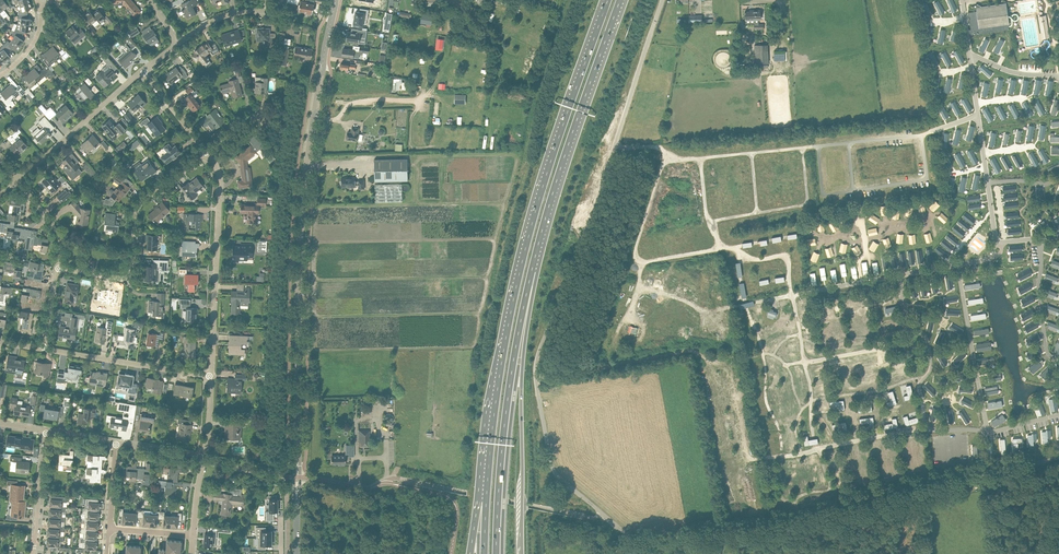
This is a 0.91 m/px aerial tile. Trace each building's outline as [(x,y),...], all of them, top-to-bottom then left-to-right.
[(4,9),(8,6),(10,8),(12,6),(10,4),(8,5),(4,0),(0,0),(0,4),(4,9)] [(111,5),(123,4),(134,17),(141,11),(131,0),(111,0),(111,5)] [(186,2),(181,5),(187,17),(197,13),(193,5),(197,3),(195,0),(191,0),(186,2)] [(938,0),(934,3),(939,12),(940,15),(943,13),(945,12),(938,0)] [(951,9),(952,12),(955,11),(955,10),(957,10),(953,0),(947,0),(951,9)] [(976,11),(968,12),(971,35),(1009,29),(1008,24),(1009,24),(1006,0),(1005,0),(1006,3),(976,7),(976,11)] [(305,2),(300,1),(298,11),(311,13),(311,14),(312,15),(313,4),(305,3),(305,2)] [(32,8),(30,2),(19,6),(21,9),(18,10),(18,15),(26,14),(26,10),(32,8)] [(925,3),(921,5),(926,14),(925,15),(927,17),(930,16),(930,15),(932,14),(925,3)] [(368,14),(369,9),(360,8),(360,12),(356,11),(354,24),(363,25),(365,13),(368,14)] [(98,9),(92,14),(99,23),(100,24),(106,19),(101,13),(98,9)] [(89,10),(83,15),(91,25),(92,23),(95,27),(99,23),(92,14),(89,10)] [(750,11),(745,11),(745,12),(745,20),(746,20),(746,23),(755,23),(755,24),(755,29),(763,29),(763,24),(759,24),(759,19),(761,19),(760,15),(760,10),(753,10),(753,11),(750,11)] [(383,22),(383,23),(385,23),(384,29),(390,30),(392,14),(386,13),(385,18),(384,18),(383,22)] [(25,18),(26,14),(18,15),(18,20),(17,23),(31,25),(32,19),(25,18)] [(107,14),(105,16),(111,23),(113,21),(107,14)] [(1049,37),(1047,15),(1040,15),(1042,37),(1049,37)] [(0,18),(7,27),(8,24),(2,16),(0,18)] [(31,25),(17,23),(17,27),(14,31),(23,35),(24,32),(25,33),(26,31),(30,32),(31,25)] [(90,25),(87,28),(93,35),(96,32),(90,25)] [(140,32),(137,29),(136,26),(128,33),(129,34),(131,38),(140,32)] [(155,43),(159,41),(149,26),(141,31),(150,45),(154,42),(155,43)] [(65,32),(69,36),(75,43),(86,34),(80,27),(77,30),(74,27),(72,29),(71,27),(65,32)] [(951,37),(951,40),(954,41),(954,40),(956,41),(959,28),(954,27),(952,37),(951,37)] [(257,28),(257,33),(256,41),(267,41),(267,45),(268,46),(268,47),(269,47),(269,48),(270,48),(271,48),(272,48),(273,47),(274,46),(274,45),(274,37),(276,37),(276,33),(270,33),(270,28),(257,28)] [(366,36),(367,31),(352,28),(352,29),(353,29),(353,32),(348,31),(346,41),(359,43),(360,35),(366,36)] [(221,35),(225,46),(242,40),(238,30),(221,35)] [(23,35),(14,31),(11,35),(13,37),(11,40),(20,46),(24,41),(19,37),(21,34),(23,35)] [(125,34),(117,41),(120,44),(124,40),(127,44),(123,47),(126,51),(128,50),(129,52),(132,50),(131,49),(132,49),(136,46),(128,37),(125,34)] [(980,47),(979,50),(981,52),(982,51),(984,52),(989,40),(985,38),(980,48),(980,47)] [(1000,39),(994,50),(995,51),(995,52),(998,53),(1000,50),(999,50),(1004,41),(1000,39)] [(20,46),(11,40),(9,42),(7,41),(3,45),(9,50),(11,47),(16,51),(20,46)] [(210,46),(207,43),(204,45),(203,45),(195,51),(195,52),(194,53),(195,54),(192,56),(197,62),(199,60),(203,65),(210,59),(207,55),(210,53),(212,56),(219,52),(215,44),(210,46)] [(755,63),(761,63),(761,67),(768,67),(768,63),(768,44),(755,45),(755,63)] [(3,45),(0,48),(0,49),(1,51),(0,52),(0,55),(5,61),(10,58),(6,53),(9,50),(3,45)] [(53,46),(48,50),(56,60),(61,56),(64,60),(70,56),(62,47),(60,49),(59,48),(57,50),(53,46)] [(295,46),(294,52),(293,57),(299,58),(299,56),(305,57),(305,59),(310,60),(312,49),(295,46)] [(276,52),(273,72),(278,72),(279,65),(286,66),(289,49),(279,48),(279,52),(276,52)] [(343,48),(342,56),(348,56),(353,57),(359,58),(360,54),(362,54),(362,51),(360,51),(357,50),(354,50),(349,49),(343,48)] [(48,50),(42,54),(46,59),(44,61),(48,67),(56,60),(48,50)] [(126,51),(118,59),(125,68),(130,64),(129,62),(130,61),(131,61),(131,60),(136,55),(132,50),(129,52),(128,50),(126,51)] [(956,50),(953,52),(955,55),(955,54),(960,64),(965,61),(958,50),(957,51),(956,50)] [(943,53),(940,54),(942,57),(947,66),(952,63),(945,52),(944,53),(943,53)] [(930,54),(927,55),(929,58),(934,68),(938,65),(933,54),(931,55),(930,54)] [(103,70),(95,77),(97,78),(101,82),(104,86),(110,82),(108,80),(115,74),(113,72),(117,68),(111,61),(107,65),(102,69),(103,70)] [(981,66),(979,68),(981,70),(982,70),(989,77),(993,74),(983,65),(982,66),(981,66)] [(165,75),(171,83),(181,75),(184,79),(188,76),(181,67),(178,70),(176,67),(165,75)] [(34,68),(29,72),(38,82),(46,75),(50,79),(52,77),(47,71),(44,68),(41,70),(40,70),(38,72),(34,68)] [(38,82),(29,72),(24,76),(27,81),(25,83),(28,87),(25,90),(28,93),(29,94),(30,95),(32,98),(35,96),(29,89),(30,89),(38,82)] [(255,77),(255,81),(255,92),(263,93),(263,86),(267,86),(267,77),(255,77)] [(237,79),(231,81),(228,81),(229,83),(219,86),(221,92),(231,89),(233,97),(242,95),(237,79)] [(76,95),(81,101),(82,102),(88,96),(90,99),(95,95),(84,83),(79,87),(82,90),(76,95)] [(11,84),(5,88),(14,98),(22,92),(17,86),(14,88),(11,84)] [(189,95),(183,100),(186,103),(186,102),(193,111),(197,108),(200,106),(194,98),(198,95),(198,94),(198,93),(198,92),(197,91),(196,91),(195,91),(194,92),(190,87),(186,90),(189,95)] [(14,98),(5,88),(0,93),(4,97),(1,99),(6,105),(8,103),(10,105),(14,102),(12,100),(14,98)] [(128,103),(131,107),(134,111),(141,105),(142,107),(146,103),(138,94),(128,103)] [(964,99),(961,100),(963,103),(968,112),(972,110),(966,98),(964,99)] [(1038,100),(1033,102),(1040,115),(1042,114),(1045,113),(1044,110),(1043,110),(1038,100)] [(1051,114),(1055,115),(1058,101),(1054,100),(1051,114)] [(953,102),(950,103),(951,106),(952,106),(957,115),(961,113),(955,101),(953,102)] [(1026,101),(1021,104),(1028,116),(1030,115),(1030,116),(1033,114),(1032,111),(1031,112),(1026,101)] [(42,104),(38,107),(39,108),(41,110),(43,112),(49,120),(56,114),(50,107),(47,110),(42,104)] [(1013,104),(1009,106),(1015,118),(1017,117),(1020,116),(1018,113),(1013,104)] [(6,107),(8,110),(7,111),(10,114),(14,110),(12,108),(11,108),(8,105),(6,107)] [(66,105),(56,114),(64,122),(74,114),(66,105)] [(940,106),(938,107),(939,110),(940,110),(944,119),(949,117),(943,105),(941,106),(940,106)] [(1000,106),(996,108),(1002,119),(1004,118),(1004,119),(1007,117),(1005,114),(1005,115),(1000,106)] [(986,108),(982,110),(988,122),(990,121),(991,121),(993,120),(992,117),(991,117),(986,108)] [(203,118),(200,121),(205,128),(209,125),(213,130),(216,128),(225,121),(215,109),(207,116),(204,119),(203,118)] [(124,115),(130,123),(134,120),(128,112),(124,115)] [(38,127),(32,133),(35,136),(36,137),(33,139),(37,143),(39,141),(41,143),(50,134),(49,132),(54,127),(50,122),(49,123),(44,117),(38,122),(39,123),(43,127),(40,130),(38,127)] [(147,117),(143,121),(139,123),(141,126),(144,124),(146,126),(148,124),(156,135),(164,129),(159,121),(160,121),(157,117),(150,122),(149,120),(147,117)] [(35,124),(30,119),(28,121),(26,118),(19,125),(26,132),(35,124)] [(102,126),(107,132),(106,133),(113,141),(116,138),(113,134),(118,130),(120,128),(123,131),(126,129),(120,122),(115,126),(109,120),(102,126)] [(967,136),(966,140),(969,140),(970,140),(972,140),(975,126),(970,125),(967,137),(967,136)] [(348,131),(347,139),(357,141),(359,133),(358,133),(359,128),(352,127),(351,132),(348,131)] [(18,128),(16,130),(7,138),(13,145),(11,146),(17,154),(18,153),(17,153),(26,146),(19,138),(20,137),(18,135),(21,132),(18,128)] [(953,140),(953,144),(956,144),(958,144),(961,130),(956,129),(954,141),(953,140)] [(237,156),(235,157),(240,163),(242,181),(238,181),(239,187),(243,187),(243,188),(249,187),(252,186),(249,168),(247,167),(247,166),(246,166),(245,160),(249,157),(250,157),(251,158),(254,155),(254,154),(253,153),(255,152),(260,148),(259,148),(264,144),(256,133),(249,139),(253,144),(251,146),(250,145),(238,155),(238,154),(237,154),(237,155),(237,156)] [(941,143),(941,146),(944,147),(944,146),(946,147),(949,134),(944,133),(942,143),(941,143)] [(81,145),(85,149),(87,152),(94,146),(96,148),(100,144),(98,142),(99,142),(92,135),(81,145)] [(115,149),(119,152),(127,145),(123,141),(115,149)] [(168,144),(164,147),(167,152),(161,156),(166,163),(180,152),(175,146),(172,148),(168,144)] [(969,151),(967,152),(974,165),(978,162),(973,152),(972,149),(969,151)] [(1042,149),(1038,151),(1043,160),(1043,161),(1044,164),(1047,162),(1047,161),(1049,160),(1042,149)] [(957,154),(955,155),(961,168),(966,165),(960,155),(961,155),(959,152),(956,154),(957,154)] [(1032,152),(1028,155),(1033,164),(1034,167),(1037,165),(1039,164),(1032,152)] [(79,161),(71,153),(69,156),(69,157),(63,163),(65,165),(65,166),(63,168),(72,180),(82,172),(78,167),(79,167),(76,164),(79,161)] [(267,157),(270,162),(275,158),(272,154),(267,157)] [(943,156),(941,157),(948,170),(952,167),(947,157),(946,154),(943,156)] [(1016,154),(1012,157),(1018,167),(1022,165),(1016,154)] [(1005,156),(1001,158),(1007,169),(1011,166),(1005,156)] [(407,158),(392,158),(375,159),(375,181),(408,180),(407,158)] [(994,158),(990,160),(995,170),(996,173),(999,172),(999,171),(1001,170),(994,158)] [(139,162),(132,167),(133,169),(136,172),(138,175),(141,179),(150,173),(152,174),(156,171),(153,167),(148,160),(141,165),(139,162)] [(1048,169),(1050,174),(1058,169),(1058,163),(1048,169)] [(90,166),(86,170),(91,176),(95,172),(90,166)] [(124,178),(118,174),(113,181),(119,185),(115,191),(111,188),(110,190),(108,192),(108,193),(111,196),(109,199),(105,198),(105,199),(99,198),(98,202),(112,205),(116,199),(119,201),(125,192),(126,193),(130,187),(128,186),(131,182),(124,177),(124,178)] [(50,175),(43,182),(52,192),(60,184),(58,181),(60,179),(63,177),(61,176),(55,181),(50,175)] [(355,177),(350,177),(350,178),(348,178),(348,177),(341,177),(342,187),(355,187),(355,185),(358,185),(358,189),(365,189),(364,180),(355,180),(355,177)] [(950,177),(946,191),(948,192),(951,193),(952,190),(955,179),(950,177)] [(181,187),(184,192),(190,199),(196,195),(194,192),(203,186),(196,178),(189,183),(188,182),(181,187)] [(402,184),(391,184),(375,184),(375,202),(402,201),(402,184)] [(66,194),(64,191),(57,197),(60,200),(66,194)] [(10,205),(13,205),(11,214),(7,213),(6,219),(15,220),(20,221),(22,210),(24,211),(25,204),(20,203),(21,199),(11,198),(10,205)] [(248,222),(253,223),(257,223),(257,213),(258,213),(259,205),(265,205),(265,198),(257,198),(257,203),(255,203),(255,204),(241,204),(240,213),(248,213),(248,222)] [(74,200),(72,202),(68,205),(72,210),(73,209),(79,215),(77,222),(87,224),(90,210),(80,208),(78,205),(78,204),(74,200)] [(935,201),(929,207),(934,212),(940,206),(935,201)] [(149,215),(152,219),(155,223),(169,210),(162,202),(155,208),(156,209),(149,215)] [(907,207),(905,216),(911,217),(913,208),(907,207)] [(894,209),(892,218),(898,220),(900,210),(894,209)] [(113,231),(113,233),(118,233),(119,222),(115,222),(116,214),(105,213),(104,223),(106,224),(105,230),(112,230),(112,231),(113,231)] [(189,230),(189,222),(195,223),(195,230),(200,230),(201,214),(183,213),(183,229),(189,230)] [(941,213),(937,217),(945,224),(949,219),(941,213)] [(966,213),(963,217),(972,224),(975,221),(966,213)] [(872,214),(868,219),(876,224),(879,219),(872,214)] [(961,219),(958,223),(967,230),(970,227),(961,219)] [(1040,224),(1038,221),(1031,225),(1037,232),(1047,225),(1044,221),(1040,224)] [(7,233),(6,238),(12,239),(14,227),(14,225),(0,222),(0,232),(7,233)] [(835,222),(829,225),(833,233),(839,229),(835,222)] [(807,223),(803,227),(809,233),(814,229),(807,223)] [(955,226),(953,229),(962,237),(965,233),(955,226)] [(14,227),(12,239),(11,241),(16,242),(17,235),(23,236),(22,236),(27,237),(25,249),(28,249),(30,239),(31,236),(32,230),(14,227)] [(877,228),(867,230),(869,236),(878,234),(877,228)] [(930,233),(924,234),(927,243),(933,242),(930,233)] [(949,233),(946,237),(955,245),(958,241),(949,233)] [(147,249),(153,249),(156,249),(157,241),(161,241),(161,235),(146,235),(146,240),(148,240),(147,249)] [(49,239),(31,236),(30,239),(28,249),(32,250),(33,244),(37,245),(37,244),(42,245),(41,252),(46,253),(49,239)] [(978,236),(970,244),(978,251),(985,243),(978,236)] [(889,238),(883,240),(886,249),(892,247),(889,238)] [(267,240),(258,240),(257,252),(266,252),(267,240)] [(944,240),(941,243),(950,251),(953,247),(944,240)] [(182,246),(181,255),(190,255),(190,256),(191,256),(197,256),(197,250),(195,250),(195,247),(199,247),(200,243),(193,243),(193,241),(182,241),(182,243),(182,246)] [(879,244),(873,241),(869,249),(874,252),(879,244)] [(848,245),(841,243),(839,252),(846,254),(848,245)] [(233,247),(233,261),(242,262),(243,258),(247,258),(252,258),(253,244),(246,244),(246,248),(233,247)] [(857,245),(852,248),(856,256),(862,253),(857,245)] [(938,246),(935,250),(944,258),(947,254),(938,246)] [(825,249),(828,258),(834,256),(831,247),(825,249)] [(814,252),(810,260),(816,263),(820,254),(814,252)] [(150,266),(145,266),(145,280),(152,280),(152,281),(157,281),(157,267),(168,268),(168,260),(161,260),(161,259),(153,259),(153,260),(153,263),(150,263),(150,266)] [(22,264),(5,261),(3,270),(15,272),(14,277),(19,278),(22,264)] [(44,264),(30,262),(29,268),(36,269),(35,273),(34,273),(33,277),(32,280),(38,281),(39,278),(41,279),(44,264)] [(188,291),(189,291),(194,291),(195,283),(198,283),(198,274),(186,274),(187,269),(179,269),(179,274),(185,274),(184,283),(189,283),(188,291)] [(1029,269),(1018,275),(1019,277),(1020,277),(1021,280),(1032,275),(1029,269)] [(1047,277),(1046,280),(1054,283),(1056,280),(1057,281),(1058,278),(1050,274),(1048,277),(1047,277)] [(1029,282),(1018,288),(1019,291),(1020,291),(1021,294),(1032,288),(1029,282)] [(64,302),(70,303),(73,303),(74,295),(77,295),(78,285),(69,284),(68,287),(66,287),(64,302)] [(237,284),(237,291),(237,294),(236,294),(236,295),(231,295),(231,300),(232,301),(231,313),(238,313),(238,305),(248,306),(249,301),(250,287),(245,287),(244,292),(243,291),(244,284),(237,284)] [(3,305),(4,301),(3,301),(4,297),(3,296),(3,292),(10,293),(11,288),(0,286),(0,305),(3,305)] [(22,294),(21,301),(26,302),(27,295),(32,296),(32,297),(36,298),(36,299),(39,299),(41,290),(36,289),(23,287),(23,290),(22,294)] [(98,290),(97,300),(110,302),(110,305),(115,306),(116,302),(117,302),(118,292),(112,291),(112,290),(106,289),(106,290),(101,289),(101,291),(98,290)] [(1046,292),(1045,295),(1053,299),(1055,295),(1056,296),(1057,293),(1049,290),(1047,293),(1046,292)] [(148,310),(152,310),(152,311),(153,311),(153,314),(163,315),(163,310),(162,310),(162,306),(163,306),(164,293),(157,293),(157,301),(149,301),(148,310)] [(1032,294),(1021,300),(1023,303),(1025,306),(1035,300),(1032,294)] [(184,299),(179,299),(179,304),(181,304),(181,307),(186,308),(185,322),(196,322),(197,308),(190,308),(190,299),(184,299)] [(1047,311),(1056,314),(1057,311),(1058,312),(1058,310),(1058,309),(1051,306),(1050,309),(1048,308),(1047,311)] [(1032,309),(1021,315),(1022,318),(1023,317),(1025,320),(1035,314),(1032,309)] [(28,312),(19,311),(18,317),(25,318),(24,322),(22,322),(22,324),(20,323),(18,331),(30,333),(31,328),(33,313),(28,312)] [(74,339),(78,318),(62,316),(61,320),(71,322),(70,328),(60,326),(58,336),(74,339)] [(107,321),(107,324),(106,328),(97,327),(95,342),(104,344),(106,333),(110,334),(110,333),(112,333),(114,322),(107,321)] [(1036,321),(1025,327),(1026,329),(1027,329),(1028,332),(1039,326),(1036,321)] [(1048,328),(1057,331),(1058,328),(1058,329),(1058,325),(1052,322),(1051,326),(1049,325),(1048,328)] [(952,324),(949,329),(961,335),(964,331),(952,324)] [(118,340),(117,346),(123,347),(132,348),(133,342),(136,342),(137,337),(134,337),(136,329),(126,327),(123,341),(118,340)] [(148,333),(147,339),(146,345),(158,347),(159,339),(163,339),(164,332),(160,331),(160,335),(148,333)] [(945,334),(940,332),(935,344),(939,346),(945,334)] [(1037,334),(1026,340),(1028,343),(1028,342),(1030,345),(1040,339),(1037,334)] [(229,353),(234,354),(244,354),(244,349),(239,349),(239,343),(247,343),(247,339),(252,339),(252,336),(248,336),(248,335),(229,335),(229,342),(231,342),(230,348),(229,348),(229,353)] [(192,337),(184,337),(184,342),(185,342),(185,357),(188,357),(188,358),(189,358),(189,357),(194,357),(195,342),(192,342),(192,337)] [(988,342),(976,344),(977,351),(989,349),(988,342)] [(1038,348),(1027,353),(1028,356),(1029,356),(1030,359),(1041,353),(1038,348)] [(953,362),(957,366),(966,356),(963,353),(953,362)] [(941,354),(936,357),(944,368),(948,365),(941,354)] [(8,355),(7,361),(6,369),(10,370),(18,371),(17,377),(22,377),(25,360),(16,359),(16,357),(8,355)] [(1038,360),(1029,368),(1030,370),(1031,372),(1032,371),(1033,373),(1043,366),(1038,360)] [(36,361),(35,367),(34,372),(44,374),(43,376),(49,377),(51,364),(36,361)] [(65,369),(64,372),(58,371),(57,382),(60,382),(61,381),(64,382),(65,377),(77,379),(78,372),(80,373),(81,366),(69,364),(68,370),(65,369)] [(1049,366),(1040,374),(1042,376),(1042,377),(1043,378),(1043,377),(1045,379),(1054,371),(1049,366)] [(98,373),(91,371),(90,381),(97,382),(97,385),(105,386),(107,373),(98,372),(98,373)] [(1000,372),(988,375),(989,382),(1001,379),(1000,372)] [(125,374),(119,373),(117,384),(123,385),(125,385),(125,386),(126,386),(128,386),(127,392),(135,393),(137,383),(136,383),(133,383),(133,382),(132,382),(132,381),(133,375),(127,374),(127,375),(125,374)] [(956,376),(957,381),(970,378),(969,373),(956,376)] [(227,392),(232,393),(241,393),(241,379),(246,380),(246,375),(235,375),(235,379),(228,378),(227,392)] [(159,379),(147,377),(146,386),(154,387),(153,392),(161,393),(163,381),(159,380),(159,379)] [(754,382),(755,396),(763,395),(762,381),(754,382)] [(175,384),(174,390),(174,394),(192,397),(193,387),(175,384)] [(927,384),(924,388),(933,397),(937,393),(927,384)] [(997,386),(985,388),(986,395),(998,392),(997,386)] [(953,389),(944,391),(945,399),(954,397),(953,389)] [(12,397),(10,406),(15,407),(14,410),(14,411),(14,413),(18,414),(18,415),(21,415),(22,414),(28,415),(29,410),(30,406),(22,405),(16,404),(17,400),(18,398),(12,397)] [(964,398),(961,403),(973,409),(976,404),(964,398)] [(1056,398),(1049,400),(1052,412),(1058,410),(1056,398)] [(1002,401),(987,403),(989,410),(1003,408),(1002,401)] [(110,422),(110,426),(111,427),(112,427),(118,428),(118,429),(121,429),(121,430),(126,431),(126,428),(132,429),(136,405),(119,402),(117,410),(129,412),(129,417),(124,417),(124,419),(111,417),(110,422)] [(1040,402),(1034,405),(1038,416),(1045,413),(1040,402)] [(63,407),(59,406),(58,408),(45,406),(45,405),(41,404),(40,410),(44,411),(43,417),(57,419),(58,415),(62,415),(63,407)] [(78,413),(78,417),(77,422),(86,424),(88,417),(99,419),(99,418),(98,418),(99,412),(96,412),(96,408),(92,408),(92,409),(84,408),(83,414),(78,413)] [(963,411),(959,414),(966,425),(971,422),(963,411)] [(142,414),(140,425),(139,430),(148,432),(150,422),(153,423),(154,416),(142,414)] [(1002,414),(991,421),(995,427),(1006,420),(1002,414)] [(179,418),(178,422),(180,423),(179,426),(181,427),(178,439),(188,441),(190,429),(191,430),(192,425),(191,425),(191,420),(179,418)] [(244,418),(234,418),(234,422),(225,422),(225,438),(230,438),(230,436),(238,436),(238,432),(241,432),(241,423),(244,423),(244,418)] [(358,430),(359,446),(370,446),(369,429),(358,430)] [(1047,432),(1042,432),(1043,444),(1048,444),(1047,439),(1052,439),(1051,431),(1047,431),(1047,432)] [(1032,435),(1028,436),(1029,448),(1033,447),(1033,442),(1037,442),(1037,434),(1032,434),(1032,435)] [(7,436),(6,441),(6,445),(32,449),(33,440),(30,439),(31,438),(23,437),(23,438),(7,436)] [(1022,438),(1013,438),(1013,452),(1014,452),(1018,451),(1018,448),(1018,445),(1017,445),(1017,443),(1018,443),(1022,442),(1022,438)] [(327,449),(326,449),(326,458),(331,458),(331,464),(345,464),(345,456),(345,455),(332,455),(332,449),(327,449)] [(66,470),(72,471),(72,467),(73,456),(68,455),(59,454),(59,465),(67,465),(66,470)] [(87,455),(86,460),(91,460),(91,468),(101,469),(102,456),(87,455)] [(15,472),(23,473),(29,473),(30,462),(21,461),(22,457),(11,456),(11,460),(17,461),(15,472)] [(123,465),(122,471),(122,476),(130,477),(130,482),(135,482),(135,478),(136,468),(137,461),(133,461),(133,466),(123,465)] [(146,469),(136,468),(135,478),(143,479),(143,484),(148,485),(149,469),(150,463),(146,463),(146,469)] [(163,467),(162,473),(167,473),(167,481),(178,482),(178,472),(184,472),(184,465),(177,465),(177,468),(163,467)] [(86,468),(85,473),(86,473),(86,478),(90,478),(90,482),(95,482),(100,482),(101,472),(106,473),(106,469),(101,469),(91,468),(86,468)] [(11,500),(12,500),(23,501),(24,496),(22,496),(23,485),(17,485),(18,481),(8,480),(7,484),(11,485),(10,500),(11,500)] [(154,485),(160,486),(165,486),(165,494),(175,495),(176,485),(181,485),(182,482),(178,482),(167,481),(161,480),(160,480),(154,480),(154,485)] [(214,493),(213,499),(223,500),(221,514),(222,514),(221,517),(226,517),(227,514),(230,515),(230,510),(228,510),(229,502),(239,503),(239,505),(243,505),(244,495),(241,494),(242,489),(237,488),(232,488),(231,491),(228,491),(228,494),(224,493),(219,493),(214,493)] [(67,497),(52,496),(51,501),(50,501),(50,505),(66,507),(63,506),(63,502),(66,502),(67,497)] [(84,498),(83,503),(86,503),(85,508),(98,509),(99,509),(99,504),(98,504),(98,499),(84,498)] [(277,499),(269,499),(269,511),(266,511),(266,520),(274,520),(274,511),(277,511),(277,507),(277,506),(277,504),(277,499)] [(26,501),(23,501),(12,500),(11,515),(7,514),(7,519),(16,520),(17,516),(23,517),(24,506),(25,507),(26,501)] [(50,510),(49,510),(49,515),(50,515),(65,517),(65,516),(62,516),(63,512),(65,512),(66,507),(50,505),(50,506),(51,506),(50,510)] [(83,508),(82,513),(85,513),(85,518),(97,519),(98,519),(99,514),(97,514),(98,509),(85,508),(83,508)] [(125,525),(129,525),(130,513),(123,512),(123,508),(120,508),(119,516),(122,516),(122,523),(126,523),(125,525)] [(130,513),(129,525),(132,525),(132,524),(136,524),(136,517),(140,517),(140,510),(137,509),(136,513),(130,513)] [(144,510),(140,510),(140,517),(143,517),(142,525),(146,525),(146,526),(149,527),(150,514),(144,514),(144,510)] [(150,514),(149,527),(153,527),(153,525),(157,526),(157,519),(160,519),(161,511),(150,510),(150,514)] [(165,511),(161,511),(160,519),(164,519),(163,526),(167,527),(167,528),(170,528),(171,516),(164,515),(165,511)] [(182,513),(178,512),(178,516),(171,516),(170,528),(173,528),(173,527),(177,527),(178,520),(181,520),(182,513)] [(62,522),(65,522),(65,517),(50,515),(50,520),(48,520),(48,525),(49,525),(62,526),(62,522)] [(97,519),(85,518),(82,518),(82,523),(84,523),(84,528),(96,529),(97,529),(98,524),(96,524),(97,519)] [(47,535),(48,535),(61,536),(61,531),(64,531),(64,526),(62,526),(49,525),(49,530),(48,530),(47,535)] [(266,527),(256,527),(256,537),(256,538),(258,538),(271,538),(271,534),(271,533),(271,531),(266,531),(266,527)] [(96,529),(84,528),(81,528),(81,533),(83,533),(83,538),(95,539),(97,539),(97,534),(96,534),(96,529)] [(204,541),(204,545),(215,546),(217,530),(208,530),(208,533),(205,533),(204,538),(204,540),(204,541)] [(47,540),(46,545),(60,546),(60,541),(63,541),(63,536),(61,536),(48,535),(48,540),(47,540)] [(95,539),(83,538),(80,537),(80,542),(83,543),(82,548),(96,549),(96,543),(95,543),(95,539)] [(179,553),(176,553),(177,550),(179,550),(180,550),(180,547),(181,548),(182,540),(181,540),(175,540),(175,539),(171,538),(171,539),(171,540),(167,539),(166,544),(166,549),(165,549),(163,549),(164,548),(159,548),(158,553),(159,553),(179,553)] [(271,538),(258,538),(258,549),(266,549),(266,545),(271,545),(271,542),(271,541),(271,538)] [(140,553),(141,553),(140,553),(141,553),(141,546),(134,546),(135,545),(135,544),(130,544),(131,544),(130,545),(126,545),(125,553),(139,553),(140,553)]
